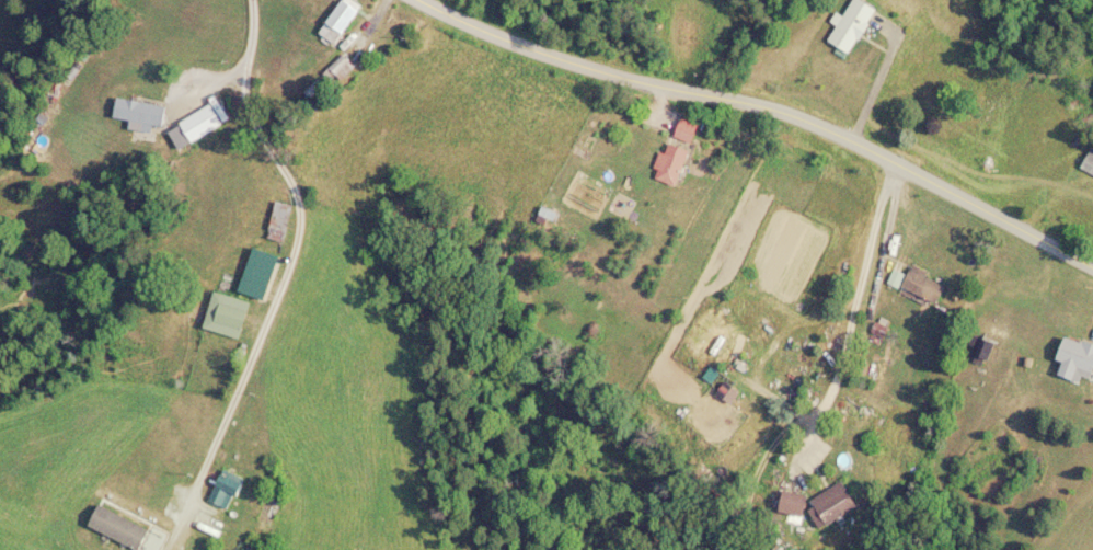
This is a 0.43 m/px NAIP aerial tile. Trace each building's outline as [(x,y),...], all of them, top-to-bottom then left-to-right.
[(360,9),(348,0),(342,0),(316,32),(331,44),(360,9)] [(876,11),(858,0),(849,0),(833,24),(836,26),(826,41),(847,55),(876,11)] [(165,106),(115,100),(112,120),(162,127),(165,106)] [(179,124),(185,134),(191,130),(196,140),(221,125),(210,106),(179,124)] [(674,188),(696,126),(676,120),(655,181),(674,188)] [(1091,148),(1079,169),(1092,176),(1092,149),(1091,148)] [(282,244),(292,207),(275,202),(265,240),(282,244)] [(944,287),(924,278),(926,273),(911,266),(901,289),(935,305),(944,287)] [(249,303),(213,293),(203,329),(238,339),(249,303)] [(1062,362),(1057,377),(1078,383),(1080,375),(1092,378),(1092,377),(1092,346),(1063,337),(1056,361),(1062,362)] [(209,505),(231,511),(241,477),(219,471),(209,505)] [(809,502),(825,527),(855,508),(840,483),(809,502)] [(148,530),(97,506),(87,528),(135,549),(139,549),(148,530)]
